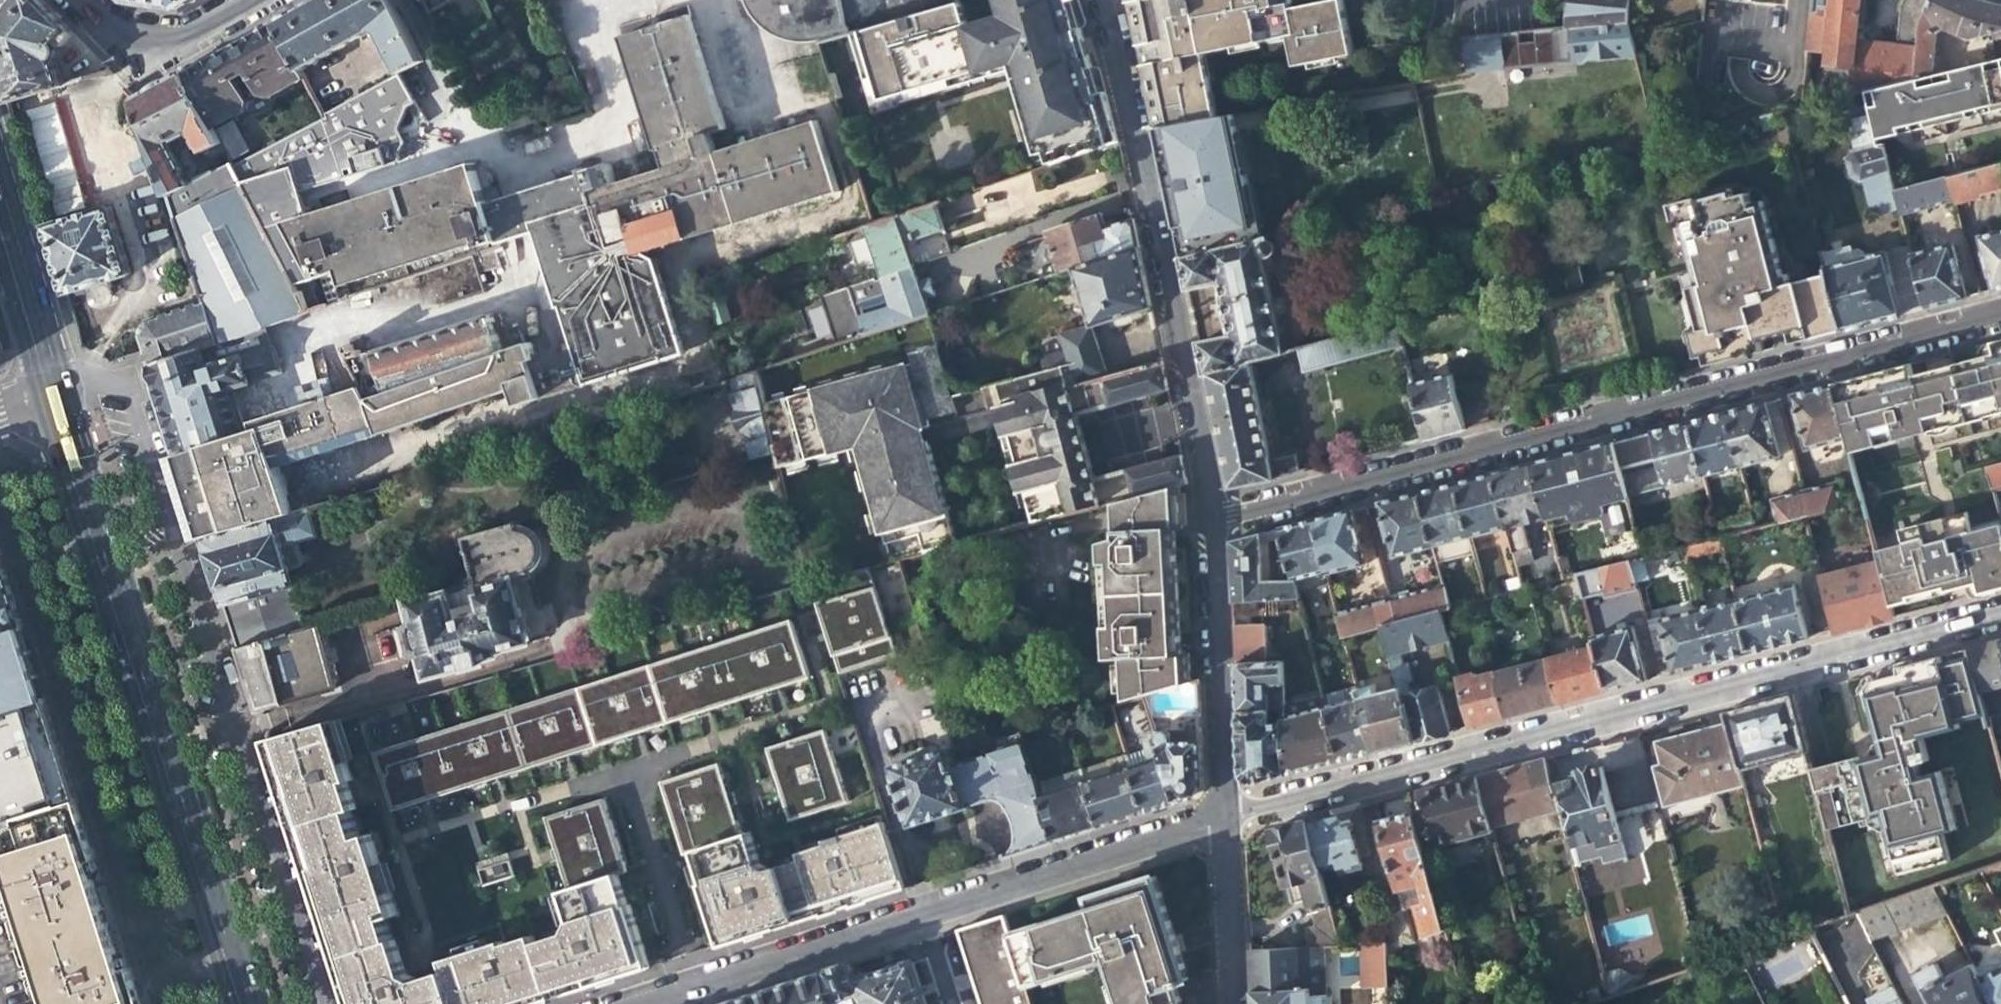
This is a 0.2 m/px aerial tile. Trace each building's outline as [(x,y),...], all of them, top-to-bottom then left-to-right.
[(74,33),(43,0),(17,0),(16,2),(7,14),(2,20),(0,22),(0,69),(10,101),(63,84),(55,58),(58,56),(61,51),(60,47),(58,44),(57,43),(59,41),(63,43),(74,33)] [(117,1),(132,5),(147,7),(165,9),(176,9),(192,0),(115,0),(117,1)] [(392,0),(313,0),(276,21),(302,69),(373,30),(381,33),(401,75),(423,64),(392,0)] [(430,11),(450,0),(424,0),(430,11)] [(744,0),(745,2),(748,10),(751,15),(760,26),(767,31),(776,37),(783,40),(793,43),(803,44),(817,43),(815,33),(846,27),(841,0),(744,0)] [(861,29),(881,96),(920,84),(918,78),(960,65),(964,78),(980,73),(978,65),(1014,54),(1018,66),(1019,65),(1039,131),(1046,129),(1050,144),(1044,146),(1048,159),(1050,166),(1117,144),(1103,93),(1094,96),(1085,69),(1082,70),(1076,53),(1080,52),(1077,44),(1083,42),(1079,28),(1073,29),(1064,2),(1070,0),(957,0),(861,29)] [(1130,3),(1149,63),(1142,64),(1155,131),(1176,127),(1216,119),(1203,53),(1288,35),(1293,67),(1352,54),(1343,0),(1331,0),(1292,7),(1290,0),(1129,0),(1130,3)] [(1565,27),(1570,27),(1625,22),(1628,0),(1568,0),(1565,27)] [(1865,92),(1917,79),(1923,14),(1930,0),(1901,0),(1899,4),(1895,46),(1864,44),(1864,42),(1861,34),(1856,33),(1860,0),(1813,0),(1808,53),(1827,57),(1825,70),(1843,73),(1849,81),(1848,96),(1865,92)] [(1923,14),(1917,79),(1934,74),(1939,33),(1946,29),(1971,39),(1993,33),(2000,16),(2000,6),(1993,5),(1978,0),(1930,0),(1923,14)] [(306,76),(302,69),(276,21),(249,35),(219,52),(186,70),(212,121),(215,127),(248,109),(249,99),(266,91),(272,95),(306,76)] [(1596,58),(1633,55),(1629,38),(1625,22),(1570,27),(1572,59),(1596,58)] [(815,33),(817,43),(819,42),(847,34),(846,27),(815,33)] [(1572,59),(1570,27),(1565,27),(1500,33),(1502,66),(1572,59)] [(881,96),(861,29),(853,32),(875,105),(964,78),(960,65),(918,78),(920,84),(881,96)] [(1502,66),(1500,33),(1462,35),(1464,69),(1502,66)] [(1081,55),(1080,52),(1076,53),(1082,70),(1085,69),(1091,68),(1087,53),(1081,55)] [(978,65),(980,73),(1009,64),(1039,162),(1048,159),(1044,146),(1050,144),(1046,129),(1039,131),(1019,65),(1018,66),(1014,54),(978,65)] [(1969,58),(1971,65),(1979,63),(1977,56),(1969,58)] [(1995,110),(1998,102),(2000,102),(2000,58),(1994,59),(1979,63),(1971,65),(1934,74),(1917,79),(1865,92),(1867,108),(1872,135),(1881,133),(1887,139),(1889,131),(1921,122),(1928,128),(1932,120),(1961,112),(1968,117),(1972,109),(1988,105),(1995,110)] [(227,151),(215,127),(212,121),(186,70),(161,84),(136,98),(166,180),(204,301),(217,342),(244,333),(309,311),(302,291),(298,291),(294,284),(232,161),(205,174),(190,181),(184,169),(186,166),(173,141),(185,135),(195,130),(205,151),(207,150),(211,158),(227,151)] [(836,97),(841,95),(834,71),(828,73),(836,97)] [(1972,109),(1968,117),(1995,110),(1988,105),(1972,109)] [(1882,215),(1900,210),(1894,189),(1882,145),(1875,147),(1874,142),(1872,135),(1867,108),(1859,110),(1860,118),(1848,122),(1855,150),(1852,151),(1847,161),(1851,175),(1859,182),(1864,181),(1871,208),(1872,211),(1874,213),(1879,215),(1882,215)] [(1932,120),(1928,128),(1968,117),(1961,112),(1932,120)] [(1155,140),(1159,147),(1189,146),(1188,144),(1237,132),(1236,129),(1235,124),(1234,117),(1216,119),(1155,131),(1155,140)] [(1889,131),(1887,139),(1928,128),(1921,122),(1889,131)] [(1179,229),(1185,259),(1260,241),(1254,212),(1248,213),(1243,188),(1248,187),(1248,186),(1245,172),(1244,169),(1239,170),(1233,145),(1239,144),(1237,134),(1237,132),(1188,144),(1189,146),(1159,147),(1169,199),(1175,230),(1179,229)] [(1881,133),(1872,135),(1874,142),(1887,139),(1881,133)] [(1233,145),(1239,170),(1244,169),(1245,172),(1250,171),(1240,139),(1239,134),(1237,134),(1239,144),(1233,145)] [(1948,175),(1955,201),(1955,203),(1979,197),(1979,195),(2000,189),(2000,162),(1948,175)] [(1902,216),(1955,201),(1948,175),(1894,189),(1900,210),(1902,216)] [(1248,186),(1248,187),(1243,188),(1248,213),(1254,212),(1260,241),(1264,240),(1252,185),(1248,186)] [(937,204),(974,191),(972,188),(936,199),(937,204)] [(1697,270),(1697,273),(1706,271),(1709,284),(1701,286),(1690,289),(1701,327),(1688,331),(1696,360),(1703,359),(1705,367),(1762,352),(1758,341),(1774,337),(1772,331),(1788,327),(1790,333),(1792,344),(1825,335),(1842,331),(1828,279),(1793,289),(1790,277),(1783,279),(1763,203),(1752,205),(1749,194),(1733,198),(1731,188),(1668,204),(1675,228),(1685,226),(1697,270)] [(917,244),(944,235),(946,234),(936,204),(874,224),(866,227),(882,277),(915,266),(916,266),(909,244),(916,241),(917,244)] [(112,206),(46,225),(67,293),(101,283),(131,274),(112,206)] [(1100,212),(1055,227),(1045,236),(1056,272),(1074,266),(1138,245),(1132,218),(1105,226),(1100,212)] [(1981,237),(2000,232),(2000,222),(1985,226),(1980,234),(1981,237)] [(1179,229),(1175,230),(1181,260),(1185,259),(1179,229)] [(1993,292),(2000,290),(2000,232),(1981,237),(1979,238),(1993,292)] [(1268,242),(1268,239),(1264,240),(1260,241),(1185,259),(1181,260),(1187,291),(1219,283),(1224,306),(1230,336),(1198,344),(1204,375),(1248,364),(1282,354),(1263,258),(1264,259),(1267,260),(1272,259),(1276,256),(1277,251),(1277,248),(1275,245),(1271,242),(1268,242)] [(1090,325),(1150,308),(1138,245),(1074,266),(1090,325)] [(1952,245),(1912,255),(1927,309),(1965,299),(1961,280),(1952,245)] [(1902,315),(1886,254),(1863,259),(1862,255),(1856,251),(1849,252),(1848,248),(1821,254),(1828,279),(1842,331),(1887,319),(1902,315)] [(1910,248),(1886,254),(1902,315),(1927,309),(1912,255),(1910,248)] [(875,276),(817,296),(833,345),(913,319),(905,296),(919,291),(930,288),(924,270),(917,272),(915,266),(882,277),(876,279),(875,276)] [(1697,273),(1701,286),(1709,284),(1706,271),(1697,273)] [(1531,298),(1553,386),(1560,385),(1638,365),(1615,276),(1531,298)] [(320,306),(308,280),(294,284),(298,291),(302,291),(309,311),(320,306)] [(905,296),(913,319),(926,314),(919,291),(905,296)] [(139,333),(144,350),(149,366),(217,342),(204,301),(146,321),(139,333)] [(715,325),(732,321),(726,301),(709,305),(715,325)] [(1413,331),(1410,321),(1394,325),(1396,335),(1413,331)] [(901,560),(952,546),(923,444),(920,444),(916,431),(993,409),(1001,438),(1007,437),(1015,464),(1009,465),(1017,495),(1023,493),(1032,525),(1114,502),(1181,484),(1186,483),(1178,456),(1094,479),(1076,415),(1167,390),(1160,363),(1105,378),(1091,325),(1090,325),(1058,334),(1067,366),(948,398),(935,350),(906,358),(908,367),(762,408),(779,469),(849,450),(847,443),(859,440),(865,460),(858,461),(887,564),(901,560)] [(1400,349),(1396,335),(1394,325),(1302,349),(1295,351),(1301,375),(1400,349)] [(1782,335),(1790,333),(1788,327),(1772,331),(1774,337),(1782,335)] [(217,342),(149,366),(152,375),(155,384),(222,363),(244,356),(244,357),(252,355),(247,343),(244,333),(217,342)] [(1060,347),(1037,357),(1043,370),(1065,360),(1060,347)] [(223,363),(155,384),(164,412),(177,455),(246,434),(232,388),(250,382),(250,380),(260,377),(252,355),(244,357),(244,356),(223,363)] [(1410,386),(1424,440),(1465,429),(1488,423),(1480,395),(1457,400),(1451,378),(1463,375),(1460,360),(1445,364),(1448,376),(1410,386)] [(1831,385),(1842,426),(1846,439),(1850,453),(1866,449),(1867,452),(1877,450),(1876,446),(1897,441),(1906,438),(1902,424),(1922,419),(1927,437),(1952,430),(1953,433),(1987,424),(1985,418),(2000,414),(2000,400),(2000,366),(1984,370),(1982,362),(1915,379),(1913,380),(1915,389),(1901,393),(1894,368),(1887,370),(1843,382),(1831,385)] [(1268,466),(1248,364),(1204,375),(1213,423),(1227,491),(1294,473),(1291,461),(1268,466)] [(752,371),(730,378),(735,394),(733,394),(738,411),(735,412),(740,428),(742,428),(747,445),(750,445),(754,459),(774,453),(752,371)] [(326,398),(253,421),(256,431),(296,417),(329,407),(368,394),(364,385),(326,398)] [(1564,403),(1560,385),(1553,386),(1541,389),(1545,408),(1564,403)] [(1806,450),(1846,439),(1842,426),(1831,385),(1810,390),(1790,395),(1806,450)] [(699,388),(689,391),(694,406),(703,404),(699,388)] [(329,407),(296,417),(309,456),(342,445),(382,432),(374,412),(376,411),(368,394),(329,407)] [(1778,457),(1764,402),(1745,407),(1726,412),(1740,467),(1778,457)] [(1703,477),(1740,467),(1726,412),(1703,418),(1688,422),(1703,477)] [(1985,418),(1987,424),(2000,420),(2000,414),(1985,418)] [(177,455),(193,504),(235,492),(242,502),(285,488),(278,467),(309,456),(296,417),(256,431),(246,434),(177,455)] [(1898,444),(1927,437),(1922,419),(1902,424),(1906,438),(1897,441),(1898,444)] [(1666,487),(1703,477),(1688,422),(1670,427),(1652,432),(1666,487)] [(1626,498),(1666,487),(1652,432),(1634,436),(1612,442),(1626,498)] [(1898,444),(1897,441),(1876,446),(1877,450),(1878,453),(1899,448),(1898,444)] [(1604,516),(1618,565),(1630,561),(1642,559),(1634,529),(1626,498),(1612,442),(1592,448),(1556,457),(1531,463),(1546,517),(1549,529),(1604,516)] [(1524,524),(1546,517),(1531,463),(1512,469),(1491,474),(1506,528),(1516,565),(1533,561),(1524,524)] [(1987,469),(1993,493),(2000,491),(2000,466),(1987,469)] [(1470,538),(1506,528),(1491,474),(1473,479),(1456,483),(1470,536),(1470,538)] [(1474,554),(1470,538),(1470,536),(1456,483),(1436,488),(1418,493),(1433,547),(1437,564),(1474,554)] [(1123,660),(1125,707),(1142,703),(1154,699),(1164,696),(1191,689),(1190,658),(1180,658),(1180,649),(1176,551),(1175,527),(1183,527),(1182,508),(1182,494),(1181,484),(1114,502),(1115,515),(1116,527),(1116,539),(1102,544),(1103,564),(1109,660),(1123,660)] [(1835,484),(1803,492),(1810,515),(1841,507),(1835,484)] [(235,492),(193,504),(200,525),(204,539),(258,524),(296,513),(291,502),(285,488),(242,502),(235,492)] [(1778,523),(1810,515),(1803,492),(1771,500),(1778,523)] [(1392,558),(1433,547),(1418,493),(1394,499),(1378,504),(1392,558)] [(318,536),(311,509),(306,510),(296,513),(258,524),(204,539),(219,587),(239,648),(301,630),(287,588),(296,585),(291,568),(303,565),(304,560),(299,541),(318,536)] [(1365,565),(1350,511),(1331,516),(1310,521),(1325,575),(1365,565)] [(1964,516),(1942,522),(1952,556),(1958,554),(1953,534),(1967,530),(1964,516)] [(1327,584),(1325,575),(1310,521),(1294,525),(1279,529),(1293,581),(1296,592),(1327,584)] [(1967,530),(1970,538),(2000,530),(2000,521),(1967,530)] [(1952,587),(1955,586),(1951,573),(1967,569),(1972,587),(1974,597),(2000,590),(2000,530),(1970,538),(1967,530),(1953,534),(1958,554),(1952,556),(1942,522),(1903,532),(1903,530),(1898,531),(1903,552),(1878,559),(1880,564),(1892,608),(1914,602),(1913,598),(1952,587)] [(520,529),(519,524),(465,539),(475,572),(471,574),(468,577),(466,581),(466,584),(405,601),(412,624),(410,625),(411,627),(406,628),(408,638),(413,653),(418,652),(419,654),(420,654),(427,676),(485,661),(484,659),(499,655),(498,652),(550,637),(548,632),(552,630),(547,609),(542,610),(533,576),(538,570),(540,567),(542,562),(543,557),(543,552),(542,548),(540,541),(535,536),(529,532),(524,530),(520,529)] [(1259,554),(1257,535),(1228,543),(1231,602),(1292,599),(1294,612),(1301,612),(1296,592),(1293,581),(1261,583),(1259,554)] [(1723,552),(1719,539),(1682,548),(1685,562),(1723,552)] [(1650,557),(1642,559),(1630,561),(1637,592),(1659,679),(1692,670),(1713,665),(1699,612),(1698,610),(1660,621),(1650,581),(1655,579),(1650,557)] [(1605,599),(1637,592),(1630,561),(1618,565),(1577,575),(1578,581),(1581,593),(1583,600),(1603,595),(1605,599)] [(1880,564),(1821,580),(1835,633),(1865,625),(1894,618),(1892,608),(1880,564)] [(839,675),(896,658),(869,569),(811,586),(816,600),(828,639),(839,675)] [(1962,589),(1972,587),(1967,569),(1951,573),(1955,586),(1952,587),(1953,592),(1962,589)] [(21,628),(4,574),(0,575),(0,634),(21,628)] [(1817,638),(1835,633),(1821,580),(1820,578),(1804,582),(1817,638)] [(1569,595),(1581,593),(1578,581),(1566,583),(1569,595)] [(1735,600),(1736,602),(1750,655),(1780,648),(1807,641),(1793,585),(1735,600)] [(1407,592),(1389,597),(1396,623),(1440,611),(1449,609),(1443,586),(1407,596),(1407,592)] [(1953,592),(1952,587),(1913,598),(1914,602),(1915,604),(1954,594),(1953,592)] [(1342,637),(1381,627),(1396,623),(1389,597),(1373,601),(1374,604),(1335,614),(1342,637)] [(1736,602),(1699,612),(1713,665),(1731,660),(1750,655),(1736,602)] [(1447,641),(1440,611),(1396,623),(1381,627),(1397,689),(1412,744),(1436,737),(1449,734),(1439,694),(1434,691),(1412,696),(1409,684),(1413,683),(1408,665),(1404,666),(1401,654),(1408,652),(1410,661),(1428,656),(1427,647),(1447,641)] [(1248,619),(1232,619),(1232,623),(1233,628),(1248,627),(1248,619)] [(790,621),(375,752),(393,809),(416,802),(428,798),(486,780),(498,776),(556,758),(568,754),(627,735),(639,732),(698,713),(710,709),(767,691),(779,688),(808,678),(790,621)] [(334,688),(317,626),(301,630),(239,648),(250,682),(258,709),(334,688)] [(1259,626),(1248,627),(1233,628),(1235,666),(1265,665),(1263,629),(1259,626)] [(21,628),(0,634),(0,716),(18,711),(37,704),(30,681),(37,679),(36,675),(33,676),(19,632),(22,632),(21,628)] [(1592,638),(1594,648),(1606,693),(1646,682),(1639,656),(1631,628),(1592,638)] [(2000,688),(2000,645),(2000,641),(1984,645),(1970,648),(1972,655),(1988,716),(1999,713),(1995,699),(1989,700),(1987,691),(2000,688)] [(1546,660),(1547,661),(1558,706),(1583,699),(1606,693),(1594,648),(1546,660)] [(557,660),(558,665),(583,658),(581,652),(567,656),(557,660)] [(1925,660),(1898,667),(1899,671),(1895,673),(1896,676),(1867,684),(1862,693),(1877,750),(1872,757),(1865,759),(1853,762),(1853,760),(1820,768),(1810,771),(1825,829),(1838,826),(1838,827),(1869,819),(1869,820),(1879,818),(1894,875),(1944,862),(1937,837),(1952,832),(1936,774),(1917,778),(1913,766),(1925,762),(1919,740),(1955,731),(1954,725),(1988,716),(1972,655),(1937,664),(1936,660),(1927,662),(1925,660)] [(1547,661),(1495,675),(1506,719),(1533,712),(1558,706),(1547,661)] [(1280,665),(1265,665),(1235,666),(1236,692),(1237,713),(1267,712),(1266,688),(1281,687),(1280,665)] [(1457,679),(1470,729),(1492,723),(1506,719),(1495,675),(1494,673),(1475,678),(1474,674),(1457,679)] [(1374,686),(1356,690),(1358,700),(1373,754),(1396,748),(1412,744),(1397,689),(1376,694),(1374,686)] [(1324,697),(1324,698),(1326,707),(1358,700),(1356,690),(1355,689),(1324,697)] [(830,695),(834,707),(839,705),(836,693),(830,695)] [(1808,765),(1790,696),(1741,708),(1724,713),(1728,728),(1739,772),(1784,760),(1785,765),(1793,769),(1808,765)] [(1282,709),(1283,720),(1327,709),(1326,707),(1324,698),(1282,709)] [(1326,707),(1327,709),(1341,762),(1357,758),(1373,754),(1358,700),(1326,707)] [(77,801),(61,753),(45,702),(37,704),(18,711),(0,716),(0,824),(77,801)] [(388,707),(390,716),(407,711),(404,702),(388,707)] [(1283,720),(1283,725),(1285,777),(1312,770),(1341,762),(1327,709),(1283,720)] [(1274,712),(1267,712),(1237,713),(1241,777),(1253,785),(1272,780),(1285,777),(1283,725),(1268,726),(1268,718),(1274,717),(1274,712)] [(740,726),(752,723),(750,717),(738,720),(740,726)] [(290,810),(301,842),(297,843),(303,863),(307,861),(319,898),(315,899),(320,916),(324,915),(327,925),(324,926),(330,947),(334,946),(346,982),(352,1003),(551,1003),(554,1003),(553,999),(603,983),(604,987),(613,984),(622,981),(621,977),(652,967),(649,962),(632,904),(629,905),(619,874),(628,871),(605,800),(547,817),(557,847),(551,849),(554,856),(555,862),(561,861),(570,889),(562,891),(563,895),(557,897),(564,919),(570,917),(571,922),(568,933),(537,942),(534,935),(507,943),(506,940),(490,945),(488,939),(456,950),(458,955),(444,959),(448,970),(418,979),(412,976),(408,974),(398,939),(394,940),(389,917),(398,915),(390,892),(397,889),(388,861),(382,862),(373,834),(362,837),(353,813),(360,810),(355,794),(351,780),(357,778),(350,761),(356,759),(343,718),(267,739),(281,782),(278,783),(283,802),(288,801),(290,810)] [(984,727),(951,736),(956,753),(989,745),(984,727)] [(1656,769),(1665,806),(1743,787),(1739,772),(1728,728),(1709,733),(1659,745),(1664,767),(1656,769)] [(789,820),(846,802),(824,731),(767,749),(776,779),(780,791),(789,820)] [(639,732),(627,735),(629,740),(635,738),(640,737),(639,732)] [(1153,736),(1154,741),(1175,803),(1190,799),(1200,796),(1203,790),(1200,733),(1175,735),(1153,736)] [(1003,856),(1004,858),(1054,842),(1040,798),(1036,786),(1022,745),(1019,736),(989,745),(991,754),(953,765),(947,748),(891,768),(910,827),(960,811),(968,809),(968,807),(990,801),(997,804),(1001,806),(1005,809),(1009,814),(1012,820),(1014,829),(1015,839),(1012,847),(1007,853),(1003,856)] [(1147,753),(1126,759),(1144,813),(1163,807),(1175,803),(1154,741),(1144,744),(1147,753)] [(568,754),(556,758),(558,762),(565,760),(569,759),(568,754)] [(1125,757),(1080,772),(1084,784),(1099,828),(1122,820),(1144,813),(1126,759),(1125,757)] [(1491,827),(1557,809),(1553,793),(1544,760),(1505,770),(1478,777),(1491,827)] [(1614,819),(1658,808),(1646,763),(1624,769),(1603,775),(1614,819)] [(718,765),(661,782),(683,854),(693,851),(696,864),(702,883),(700,883),(717,939),(719,945),(786,925),(784,919),(806,913),(814,911),(816,917),(874,899),(909,889),(886,821),(850,832),(823,840),(825,845),(798,853),(800,860),(769,870),(758,862),(749,832),(740,835),(731,806),(727,794),(718,765)] [(1625,860),(1614,819),(1603,775),(1601,768),(1579,775),(1581,782),(1573,784),(1559,788),(1559,792),(1553,793),(1557,809),(1573,866),(1604,859),(1605,866),(1625,860)] [(1036,786),(1040,798),(1084,784),(1080,772),(1036,786)] [(498,776),(486,780),(488,785),(495,783),(499,781),(498,776)] [(1434,847),(1492,832),(1491,827),(1478,777),(1439,788),(1420,793),(1434,847)] [(780,791),(776,779),(771,780),(773,786),(775,792),(780,791)] [(1084,784),(1040,798),(1054,842),(1074,836),(1099,828),(1084,784)] [(727,794),(731,806),(736,805),(734,799),(732,792),(727,794)] [(428,798),(416,802),(418,807),(424,805),(430,803),(428,798)] [(133,974),(126,954),(118,955),(108,922),(111,920),(112,915),(109,912),(104,911),(94,878),(100,872),(94,854),(77,801),(0,824),(0,853),(2,857),(49,1003),(142,1003),(133,974)] [(1380,816),(1408,814),(1407,804),(1379,806),(1380,816)] [(462,814),(474,810),(472,805),(460,808),(462,814)] [(1365,828),(1359,808),(1334,815),(1306,822),(1319,872),(1339,867),(1341,874),(1362,868),(1353,831),(1365,828)] [(848,826),(850,832),(886,821),(884,814),(848,826)] [(1381,823),(1399,891),(1432,883),(1426,861),(1414,814),(1400,818),(1381,823)] [(1340,945),(1319,872),(1306,822),(1282,829),(1271,831),(1290,905),(1308,900),(1316,927),(1308,928),(1307,946),(1327,944),(1340,945)] [(476,862),(478,869),(508,860),(506,853),(483,860),(476,862)] [(482,884),(513,875),(508,860),(478,869),(482,884)] [(700,883),(702,883),(696,864),(690,866),(696,885),(700,883)] [(1983,871),(1989,882),(2000,878),(2000,865),(1983,871)] [(1173,986),(1178,983),(1177,980),(1182,978),(1176,959),(1150,877),(1108,890),(1083,897),(1086,908),(1008,934),(1024,988),(1103,964),(1116,1003),(1179,1003),(1173,986)] [(1582,877),(1576,879),(1581,898),(1588,897),(1582,877)] [(1404,911),(1417,907),(1437,902),(1432,883),(1399,891),(1403,906),(1404,911)] [(1934,888),(1858,913),(1872,941),(1947,915),(1934,888)] [(1425,937),(1445,932),(1437,902),(1417,907),(1425,937)] [(1378,937),(1381,948),(1384,948),(1412,940),(1404,911),(1403,906),(1383,912),(1388,934),(1378,937)] [(1869,965),(1881,959),(1872,941),(1858,913),(1848,917),(1811,929),(1838,983),(1871,967),(1869,965)] [(1024,988),(1008,934),(1002,916),(956,930),(978,1003),(1029,1003),(1024,988)] [(708,949),(719,945),(717,939),(706,943),(708,949)] [(1326,987),(1327,944),(1307,946),(1275,948),(1275,957),(1278,989),(1313,988),(1326,987)] [(1765,961),(1757,947),(1739,953),(1748,970),(1765,961)] [(1275,948),(1250,953),(1250,958),(1275,957),(1275,948)] [(1386,991),(1384,948),(1381,948),(1359,949),(1361,991),(1386,991)] [(1252,993),(1253,1003),(1326,1003),(1326,999),(1310,999),(1313,988),(1278,989),(1275,957),(1250,958),(1251,972),(1252,993)] [(649,962),(652,967),(662,964),(660,959),(649,962)] [(1881,959),(1869,965),(1871,967),(1838,983),(1848,1003),(1903,1003),(1881,959)] [(850,964),(847,965),(847,964),(832,968),(832,970),(822,973),(831,1003),(921,1003),(909,965),(895,969),(856,981),(850,964)] [(1931,1003),(1991,1003),(1975,971),(1972,965),(1944,979),(1938,965),(1917,975),(1931,1003)] [(1975,971),(1991,1003),(2000,1003),(2000,970),(1997,965),(1975,971)] [(822,973),(768,990),(726,1003),(831,1003),(822,973)] [(1618,973),(1602,978),(1607,999),(1633,990),(1629,980),(1618,973)]
